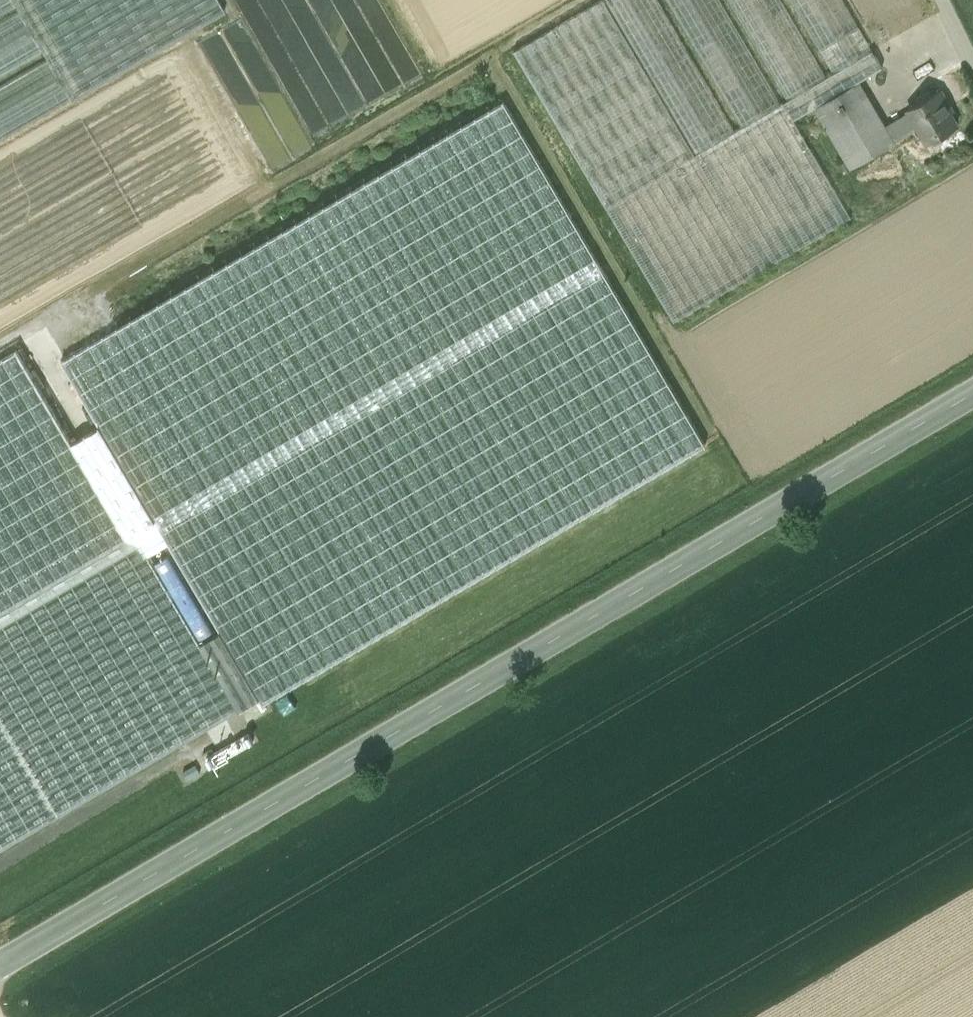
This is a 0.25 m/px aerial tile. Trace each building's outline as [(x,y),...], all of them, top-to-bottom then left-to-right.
[(226,9),(221,0),(0,0),(0,143),(226,9)] [(512,53),(662,322),(848,203),(793,97),(867,51),(838,0),(601,0),(512,53)] [(61,362),(100,427),(260,699),(262,704),(706,445),(485,70),(94,299),(113,332),(61,362)] [(860,81),(814,108),(851,169),(919,129),(909,112),(885,125),(860,81)] [(909,112),(919,129),(927,143),(957,126),(944,104),(948,102),(941,91),(909,110),(909,112)] [(200,645),(135,534),(128,538),(72,443),(18,350),(0,361),(0,762),(200,645)] [(100,427),(72,443),(128,538),(135,534),(200,645),(239,711),(260,699),(100,427)] [(200,645),(0,762),(0,851),(239,711),(200,645)]
